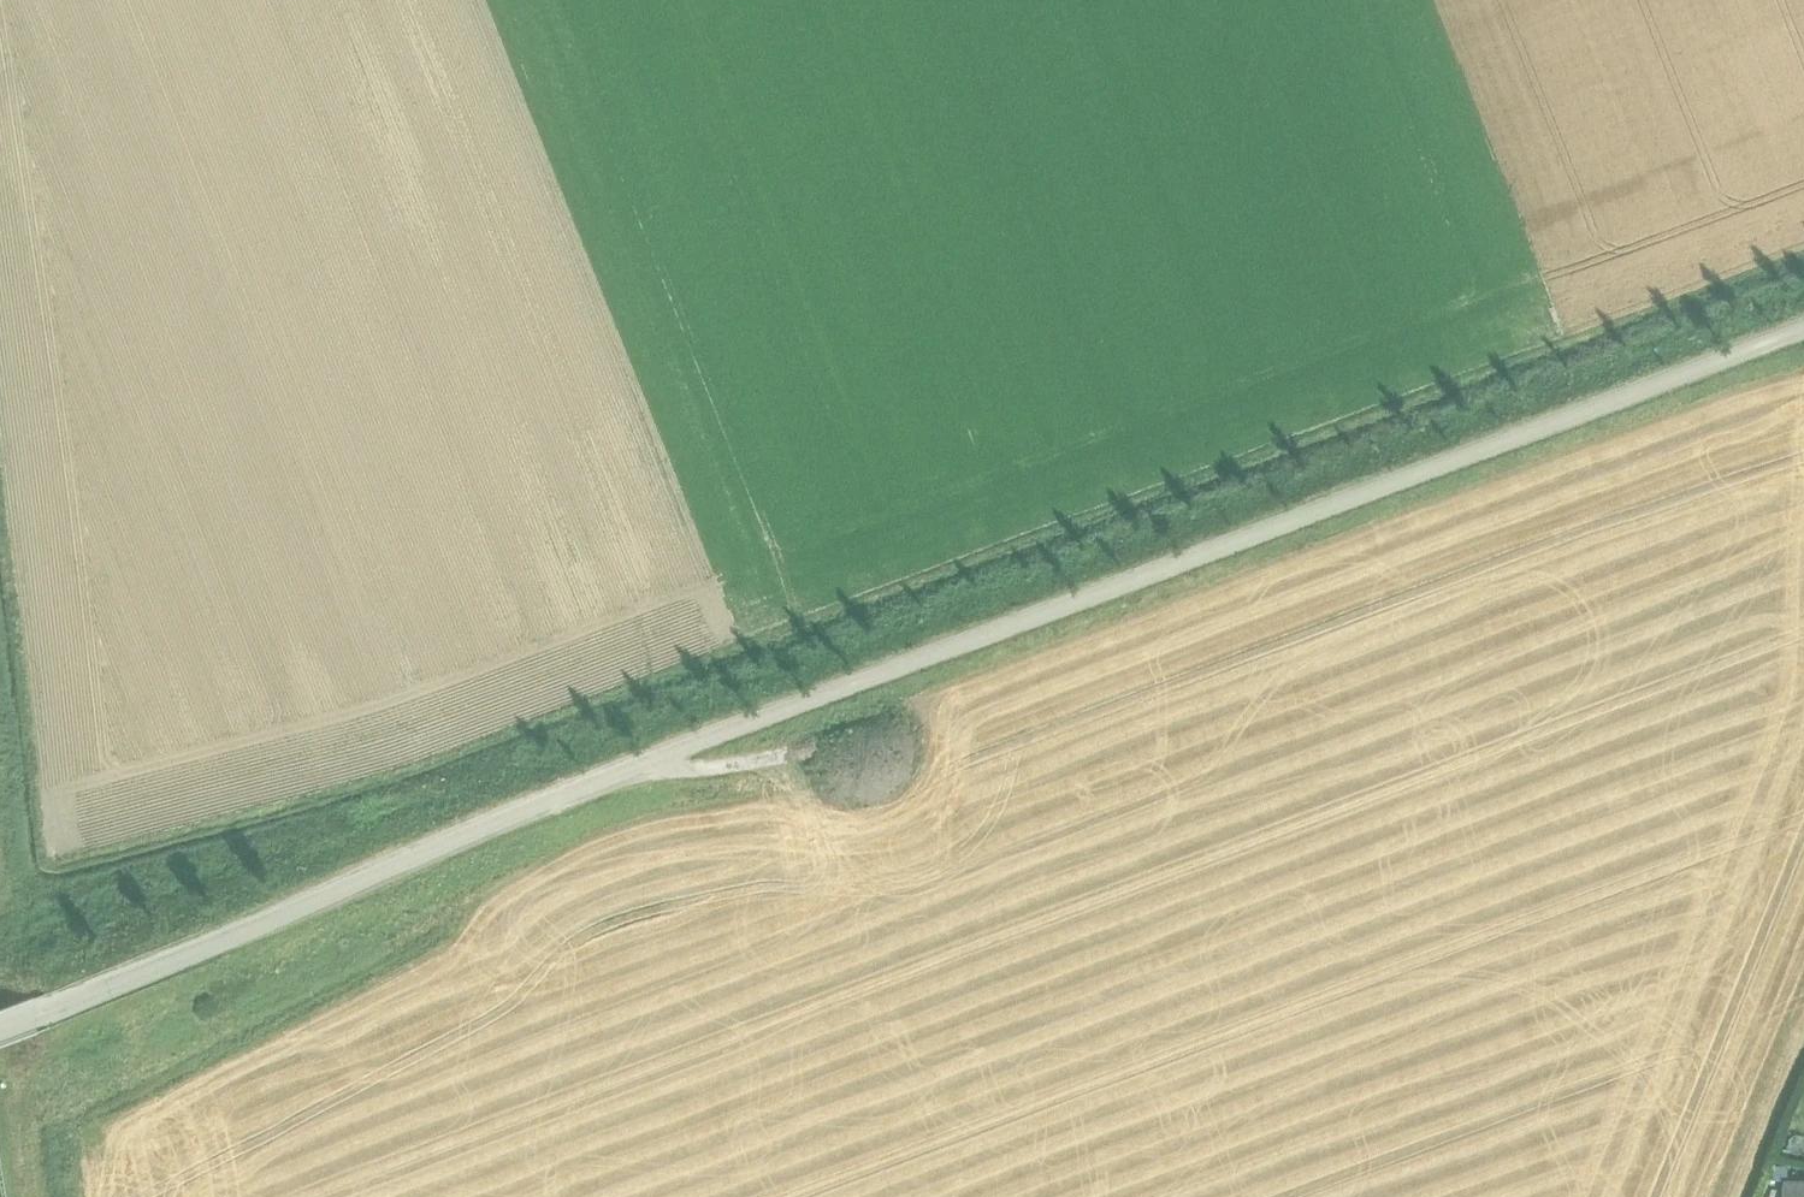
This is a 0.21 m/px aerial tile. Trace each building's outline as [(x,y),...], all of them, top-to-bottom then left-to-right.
[(1784,1186),(1784,1196),(1803,1196),(1803,1186),(1784,1186)]
